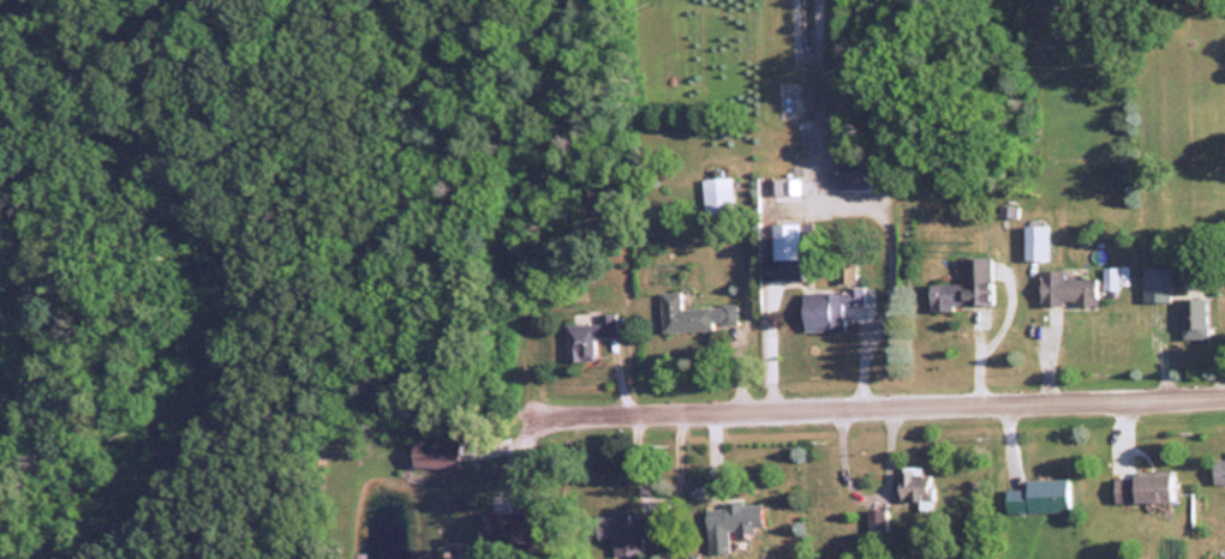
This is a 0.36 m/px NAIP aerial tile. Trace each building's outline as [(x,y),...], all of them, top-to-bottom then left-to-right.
[(707,180),(707,215),(737,215),(737,180),(707,180)] [(801,180),(776,180),(776,202),(801,203),(801,180)] [(766,281),(807,281),(806,224),(765,226),(766,281)] [(1028,228),(1028,262),(1050,262),(1050,228),(1028,228)] [(968,259),(969,285),(934,285),(934,311),(996,309),(994,259),(968,259)] [(1119,291),(1119,268),(1104,268),(1104,290),(1119,291)] [(1171,270),(1147,270),(1147,299),(1158,299),(1158,287),(1170,288),(1171,270)] [(1099,281),(1066,281),(1066,272),(1044,272),(1044,308),(1099,308),(1099,281)] [(808,331),(847,331),(847,307),(865,307),(865,293),(808,293),(808,331)] [(665,295),(667,333),(741,331),(741,307),(685,309),(685,294),(665,295)] [(1209,300),(1185,300),(1185,341),(1209,341),(1209,300)] [(603,326),(572,326),(573,363),(599,363),(598,339),(620,338),(620,317),(603,317),(603,326)] [(462,443),(418,443),(418,469),(462,469),(462,443)] [(1215,461),(1215,487),(1224,487),(1224,461),(1215,461)] [(903,501),(922,501),(922,510),(933,510),(933,471),(903,471),(903,501)] [(1177,475),(1118,475),(1118,503),(1177,503),(1177,475)] [(1030,481),(1030,489),(1009,489),(1009,513),(1071,513),(1071,481),(1030,481)] [(711,506),(711,555),(734,555),(734,531),(766,531),(766,506),(711,506)] [(871,511),(871,539),(889,539),(889,511),(871,511)] [(497,515),(497,541),(550,541),(550,515),(497,515)] [(616,558),(646,557),(645,540),(661,539),(661,518),(633,519),(633,516),(599,517),(600,541),(616,541),(616,558)]
